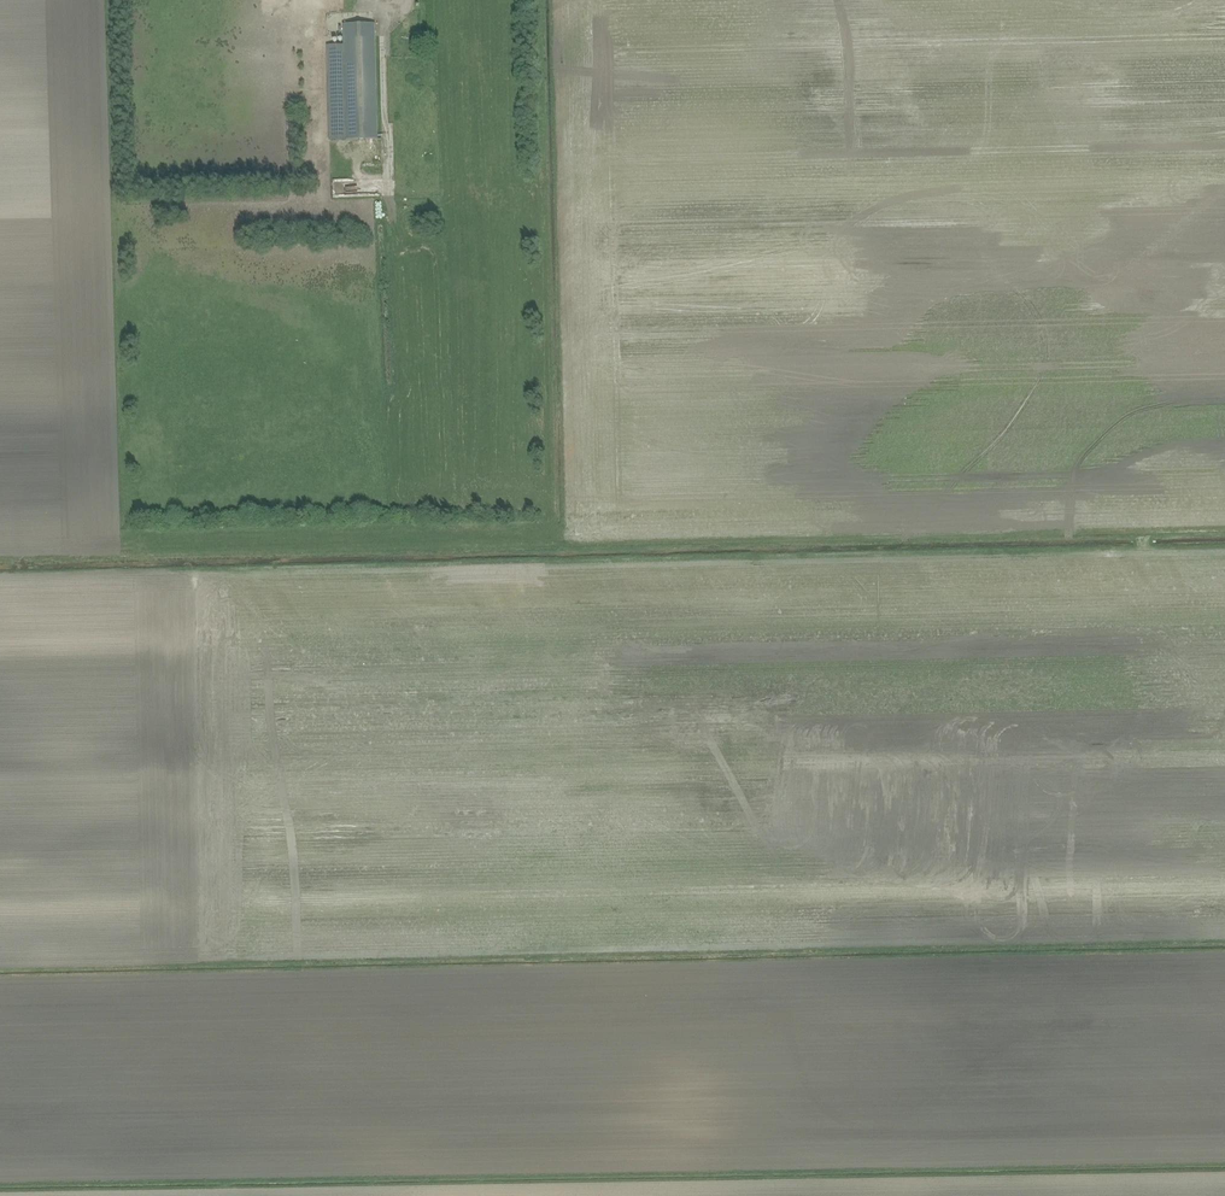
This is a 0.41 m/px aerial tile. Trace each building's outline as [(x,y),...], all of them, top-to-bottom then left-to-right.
[(342,25),(343,46),(345,141),(377,140),(374,25),(342,25)] [(329,141),(345,141),(343,46),(327,46),(329,141)]
